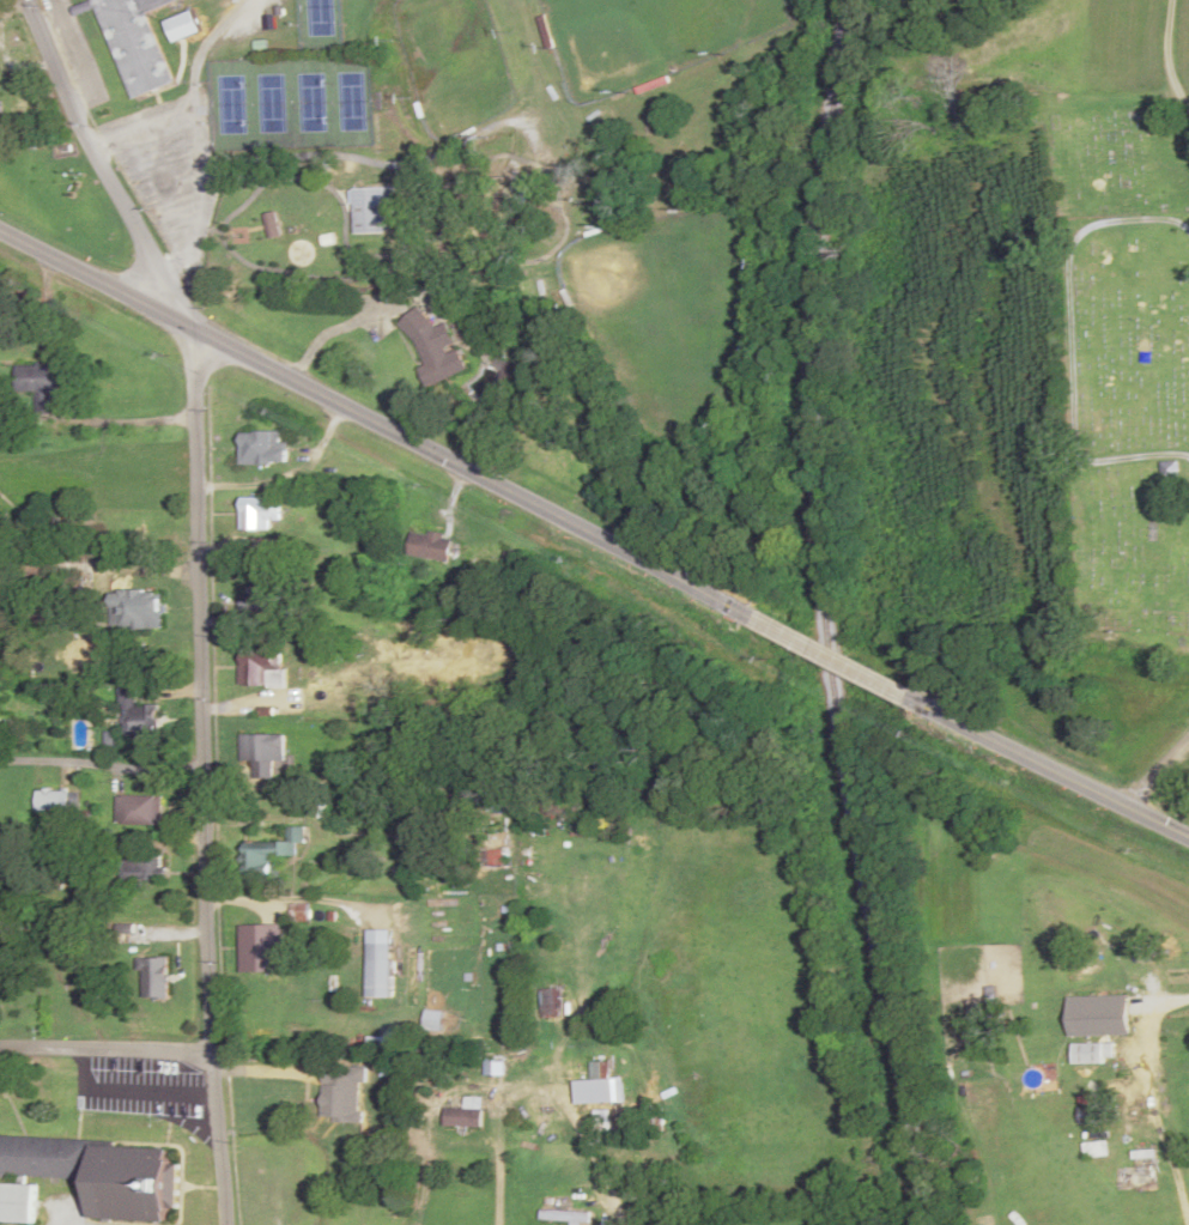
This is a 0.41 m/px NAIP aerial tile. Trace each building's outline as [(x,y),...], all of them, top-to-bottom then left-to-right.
[(174,86),(151,10),(185,0),(96,0),(120,79),(134,98),(174,86)] [(354,234),(385,234),(385,203),(396,203),(396,188),(354,188),(354,234)] [(432,385),(468,370),(447,322),(432,329),(424,309),(403,318),(432,385)] [(59,365),(17,365),(17,393),(28,393),(28,411),(59,411),(59,365)] [(255,461),(258,443),(245,441),(242,459),(255,461)] [(1181,479),(1181,461),(1163,461),(1163,479),(1181,479)] [(270,530),(270,523),(280,523),(280,498),(241,498),(241,530),(270,530)] [(452,536),(409,531),(407,557),(450,562),(452,536)] [(243,611),(280,611),(280,583),(243,583),(243,611)] [(162,629),(162,590),(115,590),(115,629),(162,629)] [(241,658),(241,687),(284,687),(284,658),(241,658)] [(158,704),(125,704),(125,739),(158,739),(158,704)] [(285,754),(254,731),(235,756),(266,780),(285,754)] [(79,791),(37,791),(37,813),(79,813),(79,791)] [(163,826),(163,796),(117,796),(117,826),(163,826)] [(273,878),(273,858),(298,857),(298,845),(306,845),(306,827),(289,827),(289,843),(245,843),(245,878),(273,878)] [(165,880),(165,855),(133,855),(133,880),(165,880)] [(282,967),(283,949),(272,949),(272,933),(240,933),(240,967),(282,967)] [(169,959),(143,959),(143,999),(169,999),(169,959)] [(539,989),(539,1017),(571,1017),(571,989),(539,989)] [(1129,1003),(1075,1003),(1075,1028),(1129,1028),(1129,1003)] [(424,1031),(441,1031),(441,1011),(424,1011),(424,1031)] [(480,1098),(464,1098),(464,1109),(443,1109),(443,1127),(480,1127),(480,1098)] [(1101,1107),(1081,1107),(1081,1154),(1101,1154),(1101,1107)] [(171,1146),(0,1139),(0,1175),(90,1178),(89,1220),(168,1223),(171,1146)] [(35,1185),(0,1184),(0,1222),(34,1223),(35,1185)] [(589,1223),(589,1212),(541,1212),(541,1223),(589,1223)]
